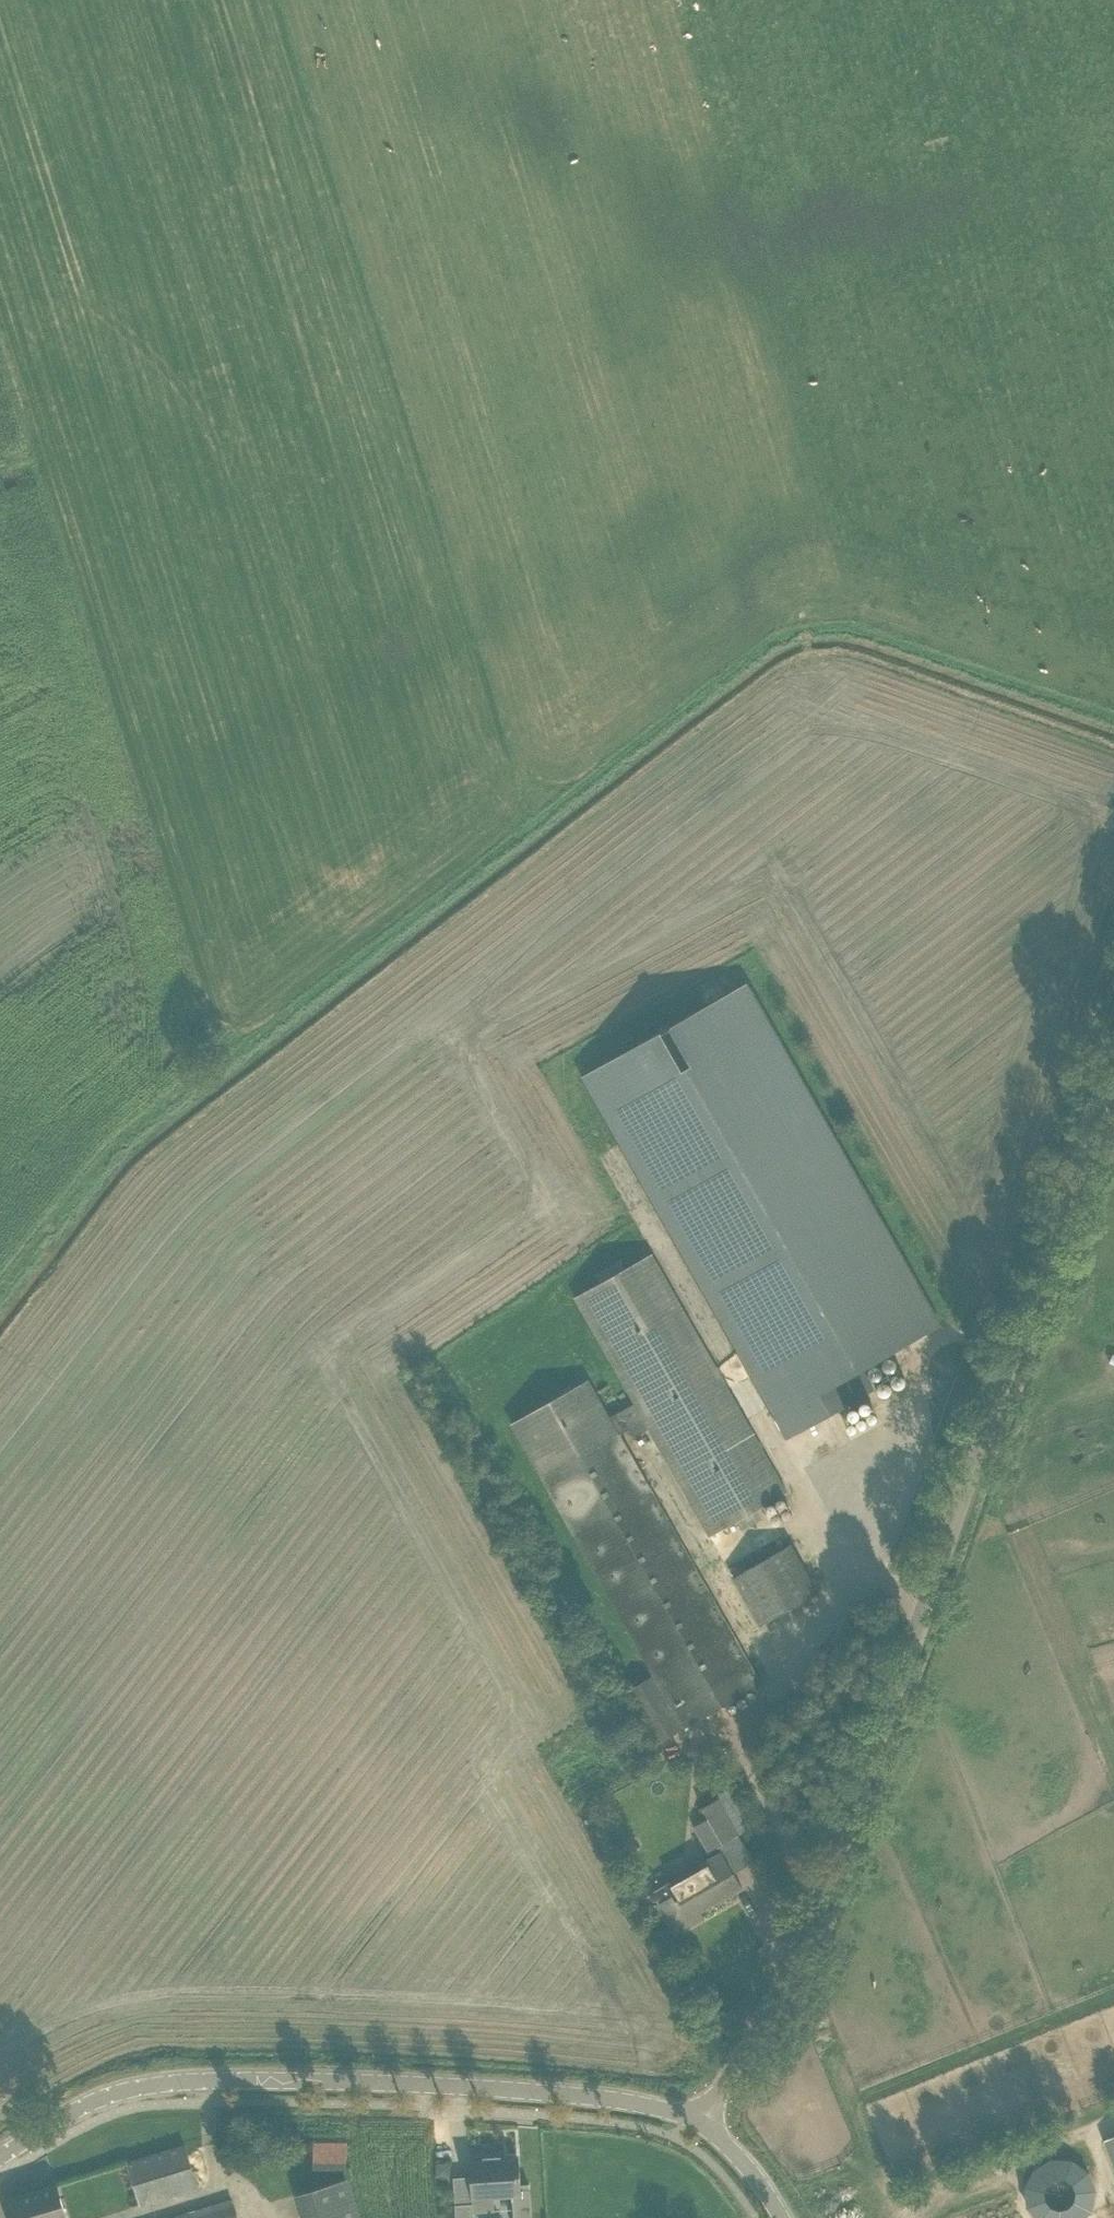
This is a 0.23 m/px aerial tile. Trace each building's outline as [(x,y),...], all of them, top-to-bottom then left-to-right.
[(747,983),(581,1077),(787,1438),(873,1389),(862,1369),(940,1325),(747,983)] [(654,1675),(626,1692),(655,1743),(684,1726),(686,1729),(689,1727),(688,1725),(760,1684),(618,1434),(629,1428),(633,1435),(648,1427),(709,1536),(787,1492),(652,1254),(574,1298),(633,1404),(610,1417),(588,1379),(511,1423),(654,1675)] [(732,1576),(760,1625),(817,1592),(790,1544),(732,1576)] [(693,1826),(708,1851),(737,1834),(716,1798),(701,1807),(707,1818),(693,1826)] [(652,1892),(650,1897),(652,1900),(657,1901),(658,1903),(656,1904),(673,1935),(704,1917),(700,1911),(742,1887),(721,1851),(666,1883),(666,1884),(652,1892)] [(1113,2168),(1113,2138),(1104,2142),(1113,2168)] [(312,2168),(346,2169),(347,2143),(313,2142),(312,2168)] [(126,2163),(139,2205),(198,2186),(185,2144),(126,2163)] [(469,2162),(471,2198),(512,2195),(513,2217),(531,2217),(529,2184),(520,2184),(518,2159),(500,2160),(500,2157),(500,2155),(483,2157),(483,2158),(484,2161),(469,2162)] [(437,2176),(449,2176),(450,2164),(437,2163),(437,2176)] [(303,2217),(360,2217),(348,2178),(296,2194),(303,2217)] [(56,2184),(4,2200),(9,2217),(66,2217),(56,2184)] [(233,2199),(173,2217),(239,2217),(233,2199)] [(472,2203),(454,2204),(455,2217),(473,2217),(472,2203)]
